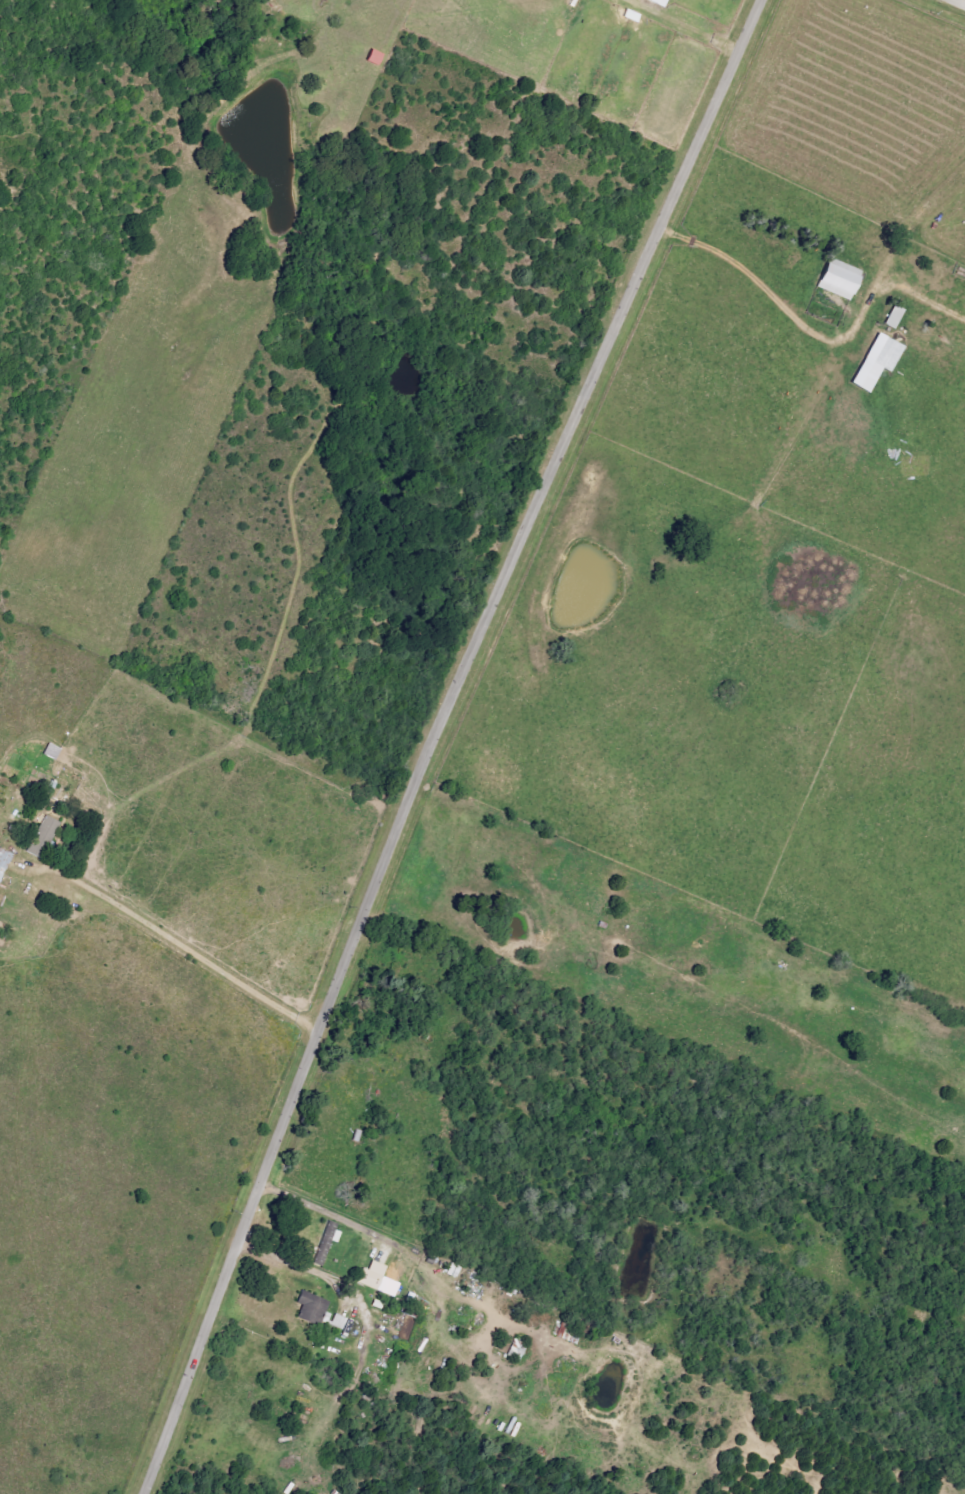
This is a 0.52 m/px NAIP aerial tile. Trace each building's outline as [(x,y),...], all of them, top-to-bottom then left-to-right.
[(381,66),(386,54),(375,49),(369,61),(381,66)] [(866,272),(834,258),(821,287),(853,302),(866,272)] [(898,330),(906,309),(896,305),(887,325),(898,330)] [(907,346),(881,332),(854,384),(872,393),(885,369),(893,373),(907,346)] [(29,852),(45,860),(63,822),(46,815),(29,852)] [(3,884),(14,854),(1,849),(0,851),(0,883),(3,884)] [(390,1297),(395,1283),(379,1277),(383,1266),(368,1260),(364,1270),(358,1267),(352,1282),(390,1297)] [(457,1278),(461,1268),(449,1263),(445,1273),(457,1278)] [(293,1302),(299,1305),(294,1317),(316,1326),(327,1302),(299,1290),(293,1302)]
